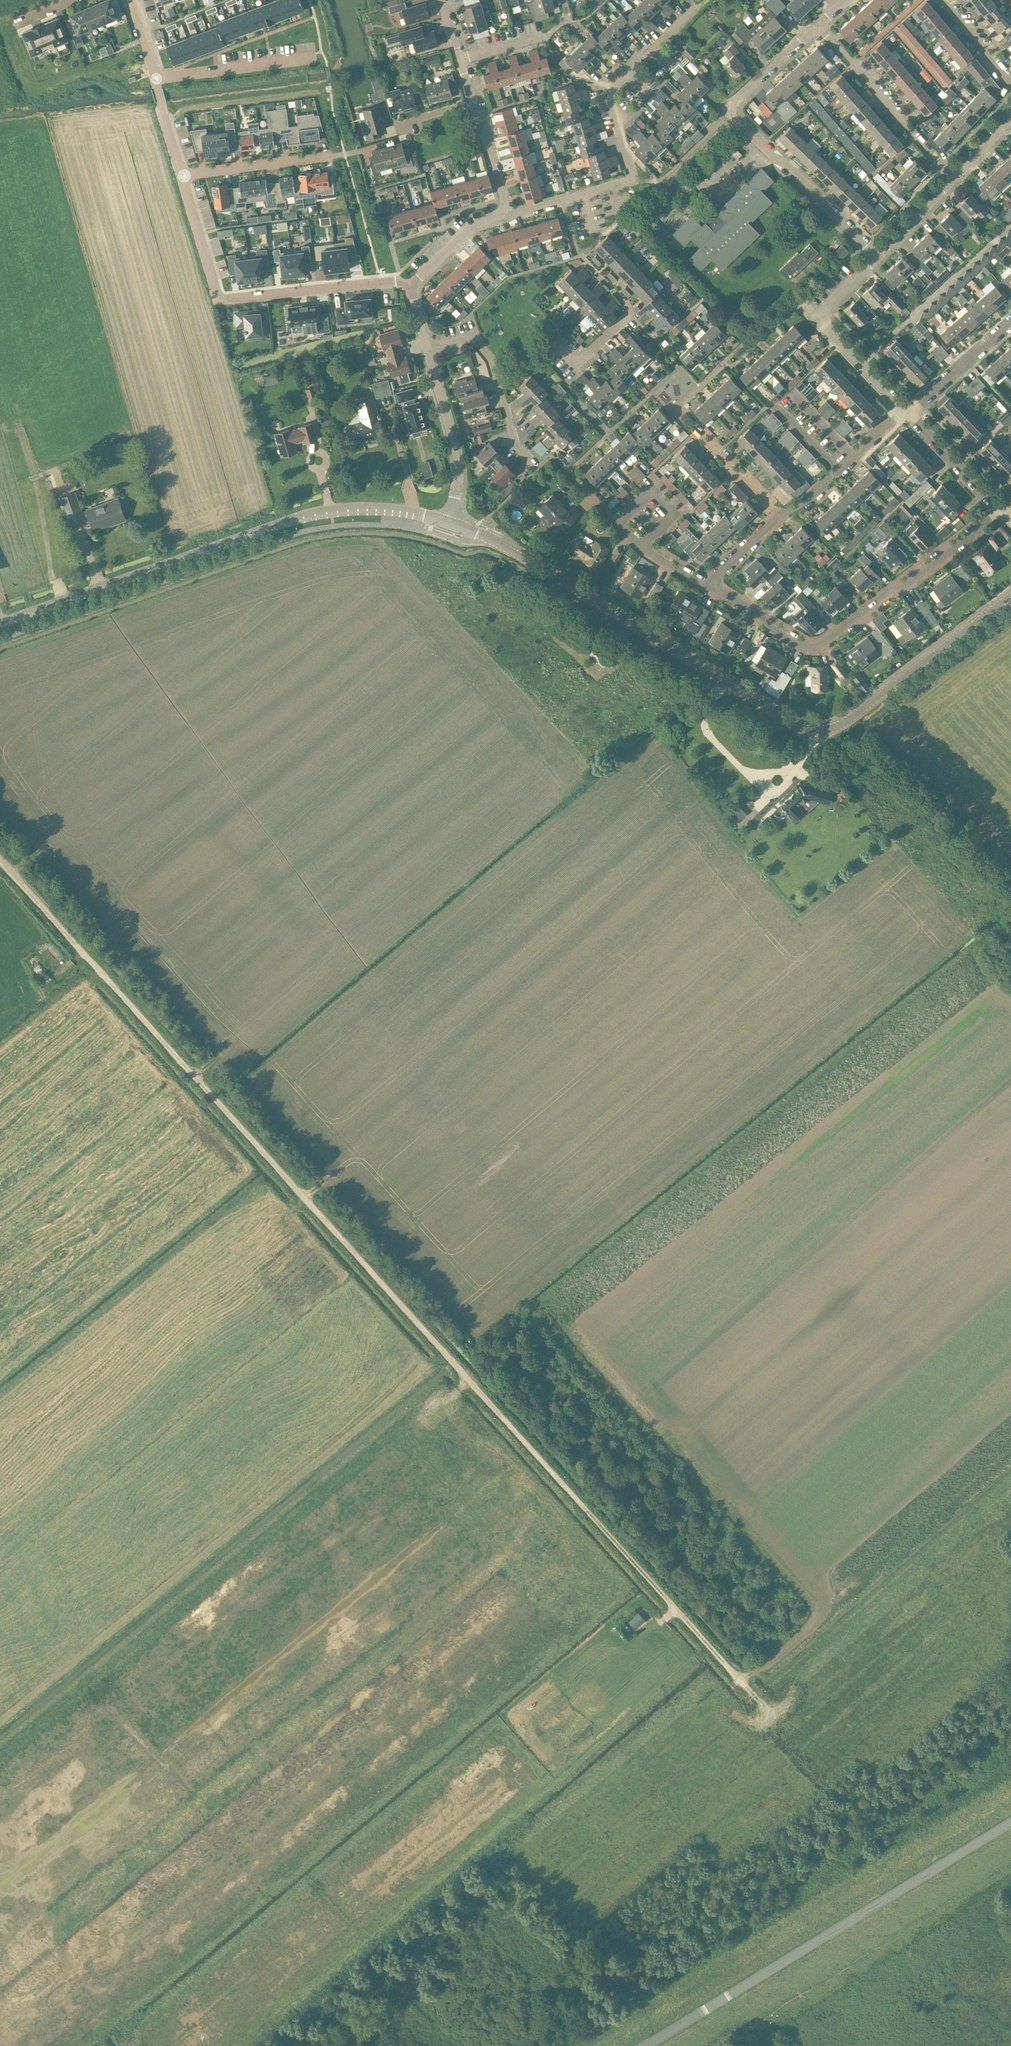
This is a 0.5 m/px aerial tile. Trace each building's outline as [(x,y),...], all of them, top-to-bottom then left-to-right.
[(105,23),(116,18),(122,15),(116,2),(110,5),(108,0),(107,0),(97,4),(105,23)] [(173,0),(152,0),(155,8),(162,6),(174,2),(173,0)] [(277,0),(276,0),(267,3),(274,21),(284,17),(277,0)] [(294,14),(288,0),(277,0),(284,17),(294,14)] [(294,14),(304,10),(301,0),(288,0),(294,14)] [(466,21),(490,14),(490,13),(484,15),(480,3),(479,0),(468,0),(466,1),(468,7),(462,9),(466,21)] [(536,13),(533,14),(536,21),(534,22),(549,18),(547,11),(554,9),(552,0),(541,0),(533,2),(536,13)] [(643,1),(654,13),(659,8),(667,16),(670,13),(658,0),(643,0),(643,1)] [(670,13),(674,10),(666,2),(668,0),(658,0),(670,13)] [(781,10),(772,0),(767,0),(764,3),(776,15),(781,10)] [(786,5),(781,0),(772,0),(781,10),(786,5)] [(804,0),(791,0),(787,4),(799,17),(810,7),(804,0)] [(865,5),(877,17),(885,9),(877,0),(870,0),(865,5)] [(885,9),(894,1),(894,0),(877,0),(885,9)] [(914,11),(922,21),(935,10),(927,0),(914,11)] [(984,14),(996,4),(992,0),(983,0),(976,5),(984,14)] [(653,30),(655,27),(656,26),(649,18),(654,13),(643,1),(634,9),(653,30)] [(425,4),(407,9),(405,2),(388,7),(390,14),(399,12),(400,18),(402,19),(404,18),(406,25),(429,18),(425,4)] [(907,14),(916,6),(912,2),(903,10),(907,14)] [(256,7),(263,25),(263,26),(274,22),(274,21),(267,3),(256,7)] [(90,29),(105,23),(97,4),(82,11),(90,29)] [(984,14),(991,23),(1003,13),(996,4),(984,14)] [(865,5),(856,13),(868,25),(877,17),(865,5)] [(247,11),(253,29),(263,25),(256,7),(247,11)] [(634,9),(625,17),(637,29),(642,25),(649,33),(653,30),(634,9)] [(898,22),(907,14),(903,10),(894,18),(898,22)] [(943,19),(935,10),(922,21),(930,30),(943,19)] [(82,11),(80,11),(69,16),(71,21),(65,24),(71,37),(77,34),(90,29),(82,11)] [(236,15),(243,33),(253,29),(247,11),(236,15)] [(769,11),(758,21),(774,39),(786,29),(769,11)] [(633,33),(637,29),(625,17),(621,13),(613,21),(622,31),(627,27),(633,33)] [(856,13),(847,21),(859,33),(868,25),(856,13)] [(1003,13),(991,23),(999,32),(1010,22),(1003,13)] [(487,28),(487,27),(493,25),(490,14),(466,21),(469,34),(475,32),(477,39),(489,35),(487,28)] [(236,15),(226,19),(233,37),(243,33),(236,15)] [(898,22),(894,18),(885,26),(889,30),(898,22)] [(22,34),(31,56),(54,46),(58,57),(69,53),(65,42),(66,41),(57,19),(42,25),(41,25),(32,29),(22,34)] [(223,40),(233,37),(226,19),(216,23),(217,26),(218,26),(223,40)] [(951,28),(943,19),(930,30),(938,39),(951,28)] [(613,21),(603,30),(623,51),(626,47),(619,39),(624,33),(622,31),(613,21)] [(749,39),(752,37),(763,49),(774,39),(758,21),(749,29),(743,22),(734,30),(744,41),(748,37),(749,39)] [(859,33),(847,21),(838,29),(850,42),(859,33)] [(895,29),(899,34),(907,27),(902,22),(895,29)] [(218,26),(217,26),(207,30),(214,48),(225,44),(223,40),(218,26)] [(880,38),(889,30),(885,26),(876,34),(880,38)] [(388,44),(401,40),(403,45),(413,42),(416,52),(430,48),(431,49),(435,48),(436,47),(437,46),(437,45),(438,43),(437,39),(435,38),(433,31),(422,34),(420,27),(399,33),(399,32),(386,36),(388,44)] [(899,34),(903,39),(911,32),(907,27),(899,34)] [(958,37),(951,28),(938,39),(946,48),(958,37)] [(214,48),(207,30),(197,34),(204,52),(214,48)] [(595,38),(607,50),(611,46),(619,54),(623,51),(603,30),(595,38)] [(915,37),(911,32),(903,39),(907,43),(915,37)] [(204,52),(197,34),(187,38),(194,56),(204,52)] [(592,34),(583,42),(592,52),(597,48),(603,54),(607,50),(595,38),(592,34)] [(871,47),(880,38),(876,34),(867,42),(871,47)] [(911,48),(919,41),(915,37),(907,43),(911,48)] [(966,46),(958,37),(946,48),(954,57),(966,46)] [(177,42),(184,60),(194,56),(187,38),(177,42)] [(1008,38),(1002,44),(1006,47),(1010,42),(1010,41),(1008,38)] [(870,52),(878,61),(890,51),(882,41),(870,52)] [(923,46),(919,41),(911,48),(915,53),(923,46)] [(173,64),(184,60),(177,42),(167,46),(173,64)] [(595,55),(592,52),(583,42),(567,58),(565,56),(563,57),(558,62),(565,70),(570,65),(576,72),(582,67),(590,74),(597,68),(589,60),(595,55)] [(862,54),(871,47),(867,42),(858,50),(862,54)] [(723,52),(729,58),(724,64),(735,76),(745,66),(741,62),(746,57),(732,43),(723,52)] [(109,54),(114,52),(111,45),(106,47),(109,54)] [(696,53),(689,46),(683,51),(690,59),(696,53)] [(923,46),(915,53),(919,57),(927,50),(923,46)] [(974,56),(966,46),(954,57),(962,67),(974,56)] [(819,67),(828,59),(818,47),(809,55),(819,67)] [(487,89),(550,71),(546,57),(540,59),(537,50),(534,50),(535,55),(533,56),(532,51),(529,52),(532,62),(519,66),(516,56),(513,57),(515,62),(512,62),(511,57),(507,58),(510,68),(498,72),(495,62),(492,63),(493,68),(491,69),(490,64),(487,64),(490,74),(483,76),(487,89)] [(931,55),(927,50),(919,57),(923,62),(931,55)] [(878,61),(886,70),(898,60),(890,51),(878,61)] [(811,75),(819,67),(809,55),(800,63),(811,75)] [(934,59),(931,55),(923,62),(927,66),(934,59)] [(689,59),(686,56),(678,63),(681,67),(689,59)] [(985,87),(994,96),(1001,89),(975,58),(966,66),(984,87),(985,87)] [(938,64),(934,59),(927,66),(930,71),(938,64)] [(408,60),(401,62),(403,69),(411,67),(408,60)] [(886,70),(894,79),(906,69),(898,60),(886,70)] [(802,82),(811,75),(800,63),(792,71),(802,82)] [(938,64),(930,71),(934,75),(942,69),(938,64)] [(834,65),(825,73),(831,80),(840,72),(834,65)] [(894,79),(902,88),(914,78),(906,69),(894,79)] [(946,73),(942,69),(934,75),(938,79),(946,73)] [(692,79),(687,74),(684,71),(680,75),(700,95),(709,87),(697,74),(692,79)] [(794,90),(802,82),(792,71),(783,79),(794,90)] [(938,79),(941,83),(949,76),(946,73),(938,79)] [(451,98),(449,91),(455,89),(452,75),(440,79),(441,83),(425,87),(429,103),(442,99),(443,101),(451,98)] [(685,86),(679,91),(691,103),(695,107),(703,99),(700,95),(680,75),(677,78),(685,86)] [(829,85),(837,94),(849,84),(841,75),(829,85)] [(952,80),(949,76),(941,83),(944,87),(952,80)] [(964,76),(960,80),(965,85),(969,81),(964,76)] [(922,87),(914,78),(902,88),(910,97),(922,87)] [(785,98),(794,90),(783,79),(774,86),(785,98)] [(677,89),(669,80),(665,83),(674,92),(677,89)] [(960,80),(955,86),(960,90),(965,85),(960,80)] [(413,99),(420,97),(416,84),(409,86),(410,90),(390,96),(395,112),(409,108),(410,111),(416,109),(413,99)] [(560,100),(588,92),(586,88),(575,91),(573,84),(557,88),(560,100)] [(857,92),(849,84),(837,94),(845,103),(857,92)] [(776,106),(785,98),(774,86),(766,95),(776,106)] [(910,97),(918,106),(930,96),(922,87),(910,97)] [(948,103),(952,98),(957,94),(949,87),(945,91),(947,94),(944,98),(948,103)] [(988,107),(996,98),(994,96),(985,87),(984,87),(976,96),(988,107)] [(658,90),(658,91),(657,91),(664,99),(667,96),(660,88),(658,90)] [(695,107),(691,103),(679,91),(676,94),(682,100),(677,105),(686,116),(695,107)] [(589,97),(588,92),(560,100),(564,112),(576,108),(580,108),(578,100),(589,97)] [(865,101),(857,92),(845,103),(853,112),(865,101)] [(938,105),(930,96),(918,106),(926,115),(938,105)] [(976,96),(968,104),(979,116),(988,107),(976,96)] [(658,104),(651,97),(648,100),(655,108),(658,104)] [(781,116),(779,118),(783,123),(797,110),(785,98),(774,108),(781,116)] [(944,98),(938,103),(943,108),(948,103),(944,98)] [(813,108),(819,103),(816,99),(810,104),(813,108)] [(766,116),(771,112),(763,100),(757,104),(766,116)] [(662,101),(658,104),(681,128),(690,120),(686,116),(677,105),(675,103),(669,108),(662,101)] [(872,110),(865,101),(853,112),(860,120),(872,110)] [(813,108),(817,112),(823,107),(819,103),(813,108)] [(277,109),(281,141),(287,140),(287,144),(300,143),(298,125),(289,126),(286,108),(285,104),(276,105),(277,109)] [(669,132),(673,136),(681,128),(658,104),(655,108),(662,115),(657,120),(668,132),(669,132)] [(971,125),(979,116),(968,104),(959,113),(971,125)] [(823,107),(817,112),(820,117),(827,111),(823,107)] [(379,132),(384,131),(377,108),(362,112),(367,130),(364,131),(367,141),(380,137),(379,132)] [(496,125),(521,118),(520,115),(514,117),(511,108),(492,113),(496,125)] [(576,108),(564,112),(567,124),(572,122),(588,117),(587,113),(578,115),(576,108)] [(268,128),(259,129),(260,143),(260,147),(274,145),(274,141),(281,141),(277,109),(266,110),(268,128)] [(880,118),(872,110),(860,120),(868,129),(880,118)] [(820,117),(824,121),(830,116),(827,111),(820,117)] [(933,112),(928,116),(932,121),(937,116),(933,112)] [(297,115),(298,125),(300,143),(300,144),(303,144),(303,143),(312,142),(314,142),(314,140),(320,140),(319,131),(323,130),(319,114),(314,115),(314,113),(297,115)] [(959,113),(951,122),(962,133),(971,125),(959,113)] [(830,116),(824,121),(828,126),(834,120),(830,116)] [(927,125),(932,121),(928,116),(923,120),(927,125)] [(590,124),(588,117),(572,122),(575,133),(603,125),(601,121),(590,124)] [(522,121),(521,118),(496,125),(499,137),(506,135),(518,131),(516,123),(522,121)] [(887,127),(880,118),(868,129),(876,138),(887,127)] [(642,128),(645,124),(641,119),(637,123),(642,128)] [(668,132),(657,120),(653,123),(659,129),(654,134),(653,134),(663,145),(673,136),(669,132),(668,132)] [(838,125),(834,120),(828,126),(832,130),(838,125)] [(255,144),(260,143),(259,129),(258,122),(248,123),(249,130),(238,131),(241,150),(245,149),(250,148),(250,146),(255,146),(255,144)] [(940,127),(943,130),(955,141),(962,133),(951,122),(948,125),(945,122),(940,127)] [(604,130),(603,125),(575,133),(579,145),(595,140),(593,133),(604,130)] [(838,125),(832,130),(835,134),(842,129),(838,125)] [(786,145),(797,133),(790,126),(779,138),(786,145)] [(226,132),(215,134),(217,154),(220,154),(220,156),(228,155),(228,153),(230,153),(229,146),(233,145),(233,140),(236,140),(235,127),(226,128),(226,132)] [(895,136),(887,127),(876,138),(883,146),(895,136)] [(205,156),(217,154),(215,134),(207,135),(206,129),(191,130),(196,151),(204,150),(205,156)] [(506,135),(510,146),(526,141),(522,129),(518,131),(506,135)] [(646,137),(639,130),(639,129),(636,133),(655,153),(659,157),(668,149),(663,145),(653,134),(654,134),(652,132),(646,137)] [(835,134),(839,139),(845,133),(842,129),(835,134)] [(934,139),(944,149),(946,150),(955,141),(943,130),(934,139)] [(659,157),(655,153),(636,133),(632,136),(639,144),(634,149),(646,161),(648,163),(651,163),(654,163),(659,157)] [(786,145),(794,153),(805,141),(797,133),(786,145)] [(845,133),(839,139),(843,143),(849,138),(845,133)] [(903,145),(895,136),(883,146),(891,155),(903,145)] [(843,143),(847,147),(853,142),(849,138),(843,143)] [(595,141),(595,140),(579,145),(582,157),(588,155),(588,154),(604,150),(602,145),(594,148),(592,142),(595,141)] [(529,153),(526,141),(510,146),(513,157),(529,153)] [(803,162),(814,150),(805,141),(794,153),(803,162)] [(857,146),(853,142),(847,147),(851,152),(857,146)] [(732,144),(727,149),(731,153),(736,148),(732,144)] [(386,149),(391,167),(404,164),(405,169),(412,167),(409,156),(403,157),(400,145),(386,149)] [(861,151),(857,146),(851,152),(854,156),(861,151)] [(379,176),(378,171),(391,167),(386,149),(372,153),(375,165),(370,167),(373,178),(379,176)] [(908,153),(904,149),(895,157),(898,162),(908,153)] [(588,154),(588,155),(591,166),(618,158),(616,154),(606,157),(604,150),(588,154)] [(803,162),(812,170),(823,159),(814,150),(803,162)] [(861,151),(854,156),(858,160),(864,155),(861,151)] [(532,164),(529,153),(513,157),(516,169),(532,164)] [(858,160),(862,165),(868,159),(864,155),(858,160)] [(619,163),(618,158),(591,166),(595,178),(610,173),(608,166),(619,163)] [(832,167),(823,159),(812,170),(821,178),(832,167)] [(872,164),(868,159),(862,165),(866,169),(872,164)] [(917,179),(926,170),(914,159),(906,168),(917,179)] [(1006,160),(997,168),(1008,180),(1010,178),(1010,165),(1006,160)] [(890,169),(895,165),(891,161),(886,165),(890,169)] [(536,175),(532,164),(516,169),(519,180),(536,175)] [(876,168),(872,164),(866,169),(869,173),(876,168)] [(885,173),(890,169),(886,165),(881,169),(885,173)] [(821,178),(829,186),(840,175),(832,167),(821,178)] [(691,238),(700,247),(688,258),(700,270),(712,260),(722,270),(760,233),(750,223),(772,201),(762,191),(774,180),(762,168),(716,211),(705,222),(702,225),(691,214),(672,233),(684,245),(691,238)] [(906,168),(898,176),(909,187),(917,179),(906,168)] [(997,168),(988,176),(1000,188),(1008,180),(997,168)] [(315,193),(321,193),(322,194),(334,192),(334,189),(333,184),(332,175),(329,176),(329,175),(327,175),(327,171),(313,173),(312,173),(315,193)] [(300,175),(299,175),(299,179),(293,179),(295,195),(294,196),(296,209),(304,208),(303,197),(316,196),(315,193),(312,173),(313,173),(313,172),(299,174),(300,175)] [(901,196),(909,187),(898,176),(895,180),(892,182),(889,179),(887,182),(877,172),(872,177),(892,198),(897,192),(901,196)] [(488,175),(476,179),(481,195),(493,191),(488,175)] [(539,187),(536,175),(519,180),(523,192),(539,187)] [(840,175),(829,186),(836,193),(847,182),(840,175)] [(293,179),(293,176),(279,178),(280,181),(273,182),(276,208),(286,207),(285,197),(294,196),(295,195),(293,179)] [(1000,188),(988,176),(979,185),(990,197),(1000,188)] [(253,181),(255,201),(264,200),(266,209),(276,208),(273,182),(267,183),(266,179),(253,181)] [(476,179),(464,182),(469,198),(481,195),(476,179)] [(255,201),(253,181),(239,182),(240,187),(233,187),(235,199),(234,199),(236,210),(246,209),(246,202),(255,201)] [(464,182),(453,186),(458,201),(469,198),(464,182)] [(836,193),(845,201),(855,190),(847,182),(836,193)] [(235,199),(233,187),(227,188),(227,184),(214,186),(214,188),(212,188),(213,195),(215,195),(216,206),(229,204),(229,200),(234,199),(235,199)] [(394,196),(393,192),(392,192),(391,186),(386,188),(388,193),(389,198),(394,196)] [(453,186),(441,189),(446,205),(458,201),(453,186)] [(543,199),(539,187),(523,192),(526,203),(543,199)] [(446,205),(441,189),(430,192),(433,203),(435,208),(446,205)] [(853,210),(864,199),(855,190),(845,201),(853,210)] [(877,195),(881,199),(885,194),(881,190),(877,195)] [(984,213),(987,216),(989,218),(995,213),(990,208),(984,203),(981,205),(970,193),(960,203),(971,215),(976,210),(982,216),(984,213)] [(881,199),(886,203),(890,198),(885,194),(881,199)] [(853,210),(862,218),(864,216),(873,207),(864,199),(853,210)] [(433,203),(422,207),(426,222),(438,219),(435,208),(433,203)] [(422,207),(410,210),(415,226),(426,222),(422,207)] [(873,207),(864,216),(862,218),(871,227),(881,215),(873,207)] [(1009,207),(998,218),(1005,224),(1010,219),(1010,211),(1010,212),(1009,207)] [(410,210),(399,213),(403,229),(415,226),(410,210)] [(952,234),(960,226),(961,226),(967,232),(972,227),(969,224),(959,213),(955,217),(950,212),(940,222),(952,234)] [(403,229),(399,213),(387,217),(391,233),(403,229)] [(558,217),(546,220),(551,236),(563,233),(558,217)] [(652,219),(647,224),(657,235),(663,230),(652,219)] [(546,220),(535,224),(539,240),(551,236),(546,220)] [(528,243),(539,240),(535,224),(523,227),(528,243)] [(523,227),(511,231),(516,247),(528,243),(523,227)] [(517,249),(516,247),(511,231),(499,235),(507,261),(508,260),(511,259),(509,252),(517,249)] [(931,252),(940,244),(944,240),(936,232),(933,235),(929,232),(921,240),(931,252)] [(504,263),(507,261),(499,235),(486,238),(487,244),(480,247),(490,257),(495,256),(499,260),(500,259),(504,263)] [(594,248),(602,256),(615,243),(607,235),(594,248)] [(345,242),(333,243),(337,272),(343,271),(343,270),(349,269),(348,256),(357,254),(352,237),(345,238),(345,242)] [(999,252),(1003,257),(1007,253),(1002,249),(1007,245),(1010,248),(1007,244),(1009,243),(1005,241),(1005,240),(1000,238),(997,248),(996,249),(1000,251),(999,252)] [(841,243),(837,239),(829,248),(832,251),(841,243)] [(911,256),(922,268),(928,275),(932,271),(922,260),(931,252),(921,240),(912,248),(915,251),(911,256)] [(333,243),(314,245),(316,259),(323,259),(324,272),(331,271),(331,273),(337,272),(333,243)] [(622,251),(615,243),(602,256),(609,264),(622,251)] [(810,243),(800,254),(798,252),(779,270),(790,281),(819,252),(810,243)] [(840,259),(849,251),(842,244),(834,253),(840,259)] [(301,249),(291,251),(294,275),(296,275),(297,277),(304,276),(304,274),(306,274),(304,258),(311,257),(309,245),(301,246),(301,249)] [(479,246),(470,255),(481,266),(490,257),(480,247),(479,246)] [(992,246),(988,256),(988,257),(991,259),(994,257),(998,261),(1003,257),(999,252),(1000,251),(996,249),(997,248),(992,246)] [(256,280),(256,281),(263,281),(262,279),(264,279),(262,264),(269,263),(267,249),(257,251),(258,255),(248,256),(251,280),(256,280)] [(280,249),(273,249),(275,261),(281,260),(283,277),(294,275),(291,251),(280,252),(280,249)] [(630,259),(622,251),(609,264),(617,272),(630,259)] [(983,267),(991,259),(988,257),(988,256),(983,254),(980,264),(979,266),(983,267)] [(240,282),(240,283),(247,283),(246,281),(251,280),(248,256),(236,258),(236,255),(229,255),(230,268),(237,268),(238,282),(240,282)] [(472,275),(481,266),(470,255),(461,263),(472,275)] [(903,256),(894,265),(905,276),(913,269),(917,273),(922,268),(911,256),(907,260),(903,256)] [(603,261),(600,258),(595,263),(598,266),(603,261)] [(637,267),(630,259),(617,272),(624,279),(637,267)] [(974,262),(971,272),(970,273),(974,275),(983,267),(979,266),(980,264),(974,262)] [(464,283),(472,275),(461,263),(452,271),(464,283)] [(886,273),(889,276),(884,281),(892,289),(897,284),(905,276),(894,265),(886,273)] [(985,265),(983,267),(982,268),(987,275),(991,272),(985,265)] [(558,282),(566,290),(586,271),(582,267),(575,274),(571,270),(558,282)] [(645,275),(637,267),(624,279),(632,287),(645,275)] [(933,280),(938,286),(951,274),(946,269),(933,280)] [(966,270),(962,280),(962,282),(966,283),(974,275),(970,273),(971,272),(966,270)] [(455,292),(464,283),(452,271),(444,279),(455,292)] [(566,290),(573,298),(586,285),(582,281),(589,274),(586,271),(566,290)] [(499,275),(494,280),(497,284),(503,279),(499,275)] [(652,283),(645,275),(632,287),(639,295),(652,283)] [(957,291),(966,283),(962,282),(962,280),(957,278),(954,288),(953,290),(957,291)] [(447,300),(455,292),(444,279),(435,288),(447,300)] [(920,293),(925,298),(938,286),(933,280),(920,293)] [(573,298),(581,306),(601,286),(597,283),(591,289),(586,285),(573,298)] [(660,290),(652,283),(639,295),(646,303),(647,303),(657,293),(660,290)] [(900,310),(904,306),(891,292),(887,296),(886,294),(875,283),(863,294),(876,307),(880,303),(882,306),(889,300),(899,311),(900,310)] [(994,285),(985,293),(996,306),(1005,297),(994,285)] [(581,306),(588,314),(601,301),(598,297),(604,290),(601,286),(581,306)] [(621,290),(625,294),(630,289),(626,286),(621,290)] [(948,286),(945,296),(945,298),(949,299),(957,291),(953,290),(954,288),(948,286)] [(438,308),(447,300),(435,288),(426,296),(438,308)] [(470,290),(467,296),(472,300),(476,294),(470,290)] [(481,292),(476,297),(480,300),(485,296),(481,292)] [(646,303),(642,307),(637,311),(636,312),(640,316),(647,309),(651,314),(664,301),(657,293),(647,303),(646,303)] [(996,306),(985,293),(976,301),(987,313),(996,306)] [(940,307),(949,299),(945,298),(945,296),(940,295),(936,304),(936,306),(940,307)] [(336,311),(338,324),(358,321),(357,316),(371,314),(370,306),(372,306),(371,296),(360,297),(360,299),(346,301),(347,310),(337,311),(337,308),(336,308),(336,311)] [(584,318),(591,325),(616,302),(613,298),(606,305),(601,301),(588,314),(584,318)] [(648,325),(651,328),(672,309),(664,301),(651,314),(655,318),(648,325)] [(909,301),(905,305),(910,311),(914,308),(915,307),(909,301)] [(987,313),(976,301),(967,309),(978,321),(987,313)] [(603,330),(617,316),(613,312),(619,305),(616,302),(591,325),(599,333),(603,330)] [(855,302),(846,311),(859,325),(866,318),(874,326),(882,319),(869,304),(863,310),(855,302)] [(637,311),(642,307),(639,303),(634,308),(637,311)] [(931,303),(928,312),(927,314),(931,315),(940,307),(936,306),(936,304),(931,303)] [(319,317),(318,305),(307,306),(307,305),(300,306),(289,307),(289,308),(286,309),(288,321),(290,321),(291,326),(303,324),(304,332),(316,331),(316,333),(329,331),(327,316),(319,317)] [(905,305),(904,306),(900,310),(901,311),(898,314),(902,319),(905,316),(910,311),(905,305)] [(679,317),(672,309),(651,328),(655,332),(662,325),(666,330),(679,317)] [(693,318),(698,313),(694,309),(689,313),(693,318)] [(978,321),(967,309),(958,317),(969,330),(978,321)] [(931,315),(927,314),(928,312),(923,311),(919,320),(923,323),(931,315)] [(259,315),(259,313),(246,315),(246,312),(235,313),(236,315),(234,315),(235,324),(237,324),(237,326),(245,325),(246,329),(244,329),(245,332),(246,332),(247,336),(262,334),(261,332),(268,332),(266,314),(259,315)] [(689,321),(693,318),(689,313),(685,317),(689,321)] [(561,319),(556,315),(551,319),(559,327),(564,322),(561,319)] [(958,317),(949,325),(960,337),(969,330),(958,317)] [(919,320),(915,324),(923,333),(927,329),(919,320)] [(685,326),(681,322),(672,330),(676,334),(685,326)] [(715,322),(706,331),(717,343),(726,334),(715,322)] [(918,338),(923,333),(915,324),(910,329),(918,338)] [(795,345),(804,336),(794,325),(784,334),(795,345)] [(960,337),(949,325),(940,333),(951,345),(960,337)] [(640,363),(649,354),(629,334),(623,327),(618,331),(625,339),(626,338),(633,346),(628,351),(640,363)] [(386,348),(388,355),(400,352),(399,345),(402,344),(398,329),(380,335),(384,349),(386,348)] [(672,338),(676,334),(672,330),(667,334),(672,338)] [(706,331),(697,339),(708,351),(717,343),(706,331)] [(786,353),(795,345),(784,334),(776,342),(786,353)] [(697,339),(688,347),(699,359),(708,351),(697,339)] [(884,351),(893,359),(904,348),(896,340),(884,351)] [(777,362),(786,353),(776,342),(767,351),(777,362)] [(940,344),(936,348),(944,357),(948,353),(940,344)] [(699,359),(688,347),(679,356),(690,368),(699,359)] [(615,348),(612,351),(631,371),(640,363),(628,351),(623,356),(615,348)] [(893,359),(901,368),(913,357),(904,348),(893,359)] [(944,357),(936,348),(932,352),(931,352),(924,358),(927,361),(933,354),(939,361),(944,357)] [(616,362),(611,367),(622,379),(623,379),(631,371),(612,351),(609,354),(616,362)] [(768,370),(777,362),(767,351),(758,359),(768,370)] [(400,352),(388,355),(390,361),(387,362),(391,377),(410,372),(406,357),(402,358),(400,352)] [(1010,367),(1010,361),(1003,353),(994,361),(1005,372),(1010,367)] [(815,357),(810,361),(814,365),(819,361),(815,357)] [(901,368),(909,377),(921,366),(913,357),(901,368)] [(814,369),(823,379),(836,367),(827,358),(814,369)] [(760,378),(768,370),(758,359),(749,367),(760,378)] [(810,361),(806,365),(810,370),(814,365),(810,361)] [(995,381),(1005,372),(994,361),(985,369),(995,381)] [(929,375),(921,366),(909,377),(918,386),(929,375)] [(622,379),(611,367),(607,370),(613,377),(608,382),(617,392),(626,383),(623,379),(622,379)] [(750,387),(760,378),(749,367),(740,376),(750,387)] [(823,379),(832,387),(844,376),(836,367),(823,379)] [(276,373),(263,377),(265,384),(278,381),(276,373)] [(590,380),(583,373),(578,378),(584,385),(586,383),(594,391),(589,396),(588,396),(583,400),(600,417),(613,405),(609,400),(590,380)] [(798,373),(793,378),(797,382),(802,378),(798,373)] [(515,399),(519,403),(539,383),(531,374),(519,386),(524,391),(515,399)] [(593,376),(590,380),(609,400),(617,392),(608,382),(606,380),(601,385),(593,376)] [(838,394),(840,396),(852,385),(844,376),(832,387),(828,391),(828,392),(837,395),(838,394)] [(980,389),(985,385),(977,376),(973,380),(980,389)] [(460,401),(463,400),(484,394),(484,393),(482,386),(477,387),(474,377),(466,380),(466,377),(455,380),(455,383),(453,383),(456,394),(458,393),(460,401)] [(732,397),(741,388),(730,377),(721,385),(732,397)] [(797,382),(793,378),(788,382),(792,387),(797,382)] [(388,379),(372,383),(376,398),(392,394),(388,379)] [(976,393),(980,389),(973,380),(968,384),(976,393)] [(784,394),(788,391),(779,381),(773,386),(782,396),(784,394)] [(561,394),(565,391),(557,382),(553,386),(561,394)] [(539,383),(519,403),(522,406),(530,398),(535,403),(535,404),(543,396),(544,396),(548,392),(539,383)] [(800,392),(805,396),(814,387),(809,383),(800,392)] [(971,397),(976,393),(968,384),(964,388),(971,397)] [(723,405),(732,397),(721,385),(712,394),(723,405)] [(840,396),(849,405),(861,393),(852,385),(840,396)] [(309,402),(318,400),(320,400),(316,386),(305,389),(309,402)] [(814,387),(805,396),(809,401),(819,392),(814,387)] [(420,434),(419,430),(426,428),(418,402),(414,403),(413,398),(414,398),(412,389),(396,393),(398,402),(403,401),(405,405),(403,406),(410,432),(412,432),(413,436),(420,434)] [(486,393),(484,393),(484,394),(463,400),(465,407),(463,407),(466,418),(468,417),(468,420),(479,417),(479,414),(487,412),(484,402),(489,401),(486,393)] [(849,405),(857,414),(869,402),(861,393),(849,405)] [(938,407),(946,415),(958,404),(950,395),(948,396),(945,393),(936,402),(939,405),(938,407)] [(714,414),(723,405),(712,394),(703,402),(714,414)] [(775,403),(779,399),(775,395),(770,399),(775,403)] [(528,420),(532,424),(552,404),(544,396),(543,396),(535,404),(535,403),(531,407),(536,413),(528,420)] [(357,403),(360,413),(347,425),(352,442),(383,433),(379,417),(381,416),(380,414),(378,415),(373,399),(357,403)] [(817,409),(822,414),(831,405),(826,400),(817,409)] [(967,413),(971,409),(962,400),(958,404),(946,415),(955,424),(967,413)] [(705,422),(714,414),(703,402),(694,411),(705,422)] [(857,414),(865,422),(864,424),(868,429),(877,420),(873,416),(878,411),(869,402),(857,414)] [(564,409),(568,414),(575,408),(571,403),(564,409)] [(543,420),(548,425),(556,417),(557,417),(560,413),(552,404),(532,424),(535,427),(543,420)] [(836,410),(831,405),(822,414),(826,419),(836,410)] [(659,408),(650,417),(661,429),(670,420),(659,408)] [(752,408),(747,413),(751,417),(756,413),(752,408)] [(1006,409),(997,418),(1001,422),(1010,414),(1006,409)] [(751,417),(747,413),(743,417),(747,422),(751,417)] [(763,422),(768,427),(777,418),(772,413),(763,422)] [(955,424),(963,433),(975,422),(967,413),(955,424)] [(1005,427),(1010,421),(1010,415),(1010,414),(1001,422),(1005,427)] [(548,425),(544,428),(549,433),(541,441),(545,445),(565,425),(557,417),(556,417),(548,425)] [(650,417),(641,425),(652,437),(661,429),(650,417)] [(782,423),(777,418),(768,427),(773,432),(782,423)] [(834,427),(838,431),(847,423),(843,418),(834,427)] [(983,430),(975,422),(963,433),(971,441),(983,430)] [(304,443),(317,439),(312,423),(299,426),(300,428),(290,431),(290,429),(275,433),(282,456),(296,452),(294,443),(303,440),(304,443)] [(491,423),(482,426),(483,432),(492,429),(491,423)] [(852,428),(847,423),(838,431),(843,437),(852,428)] [(561,446),(567,440),(573,446),(579,440),(573,434),(565,425),(545,445),(547,448),(555,441),(561,446)] [(652,437),(641,425),(632,434),(640,443),(642,446),(652,437)] [(734,425),(729,430),(733,434),(738,429),(734,425)] [(737,439),(746,447),(757,437),(749,428),(737,439)] [(733,434),(729,430),(725,434),(729,438),(733,434)] [(780,439),(785,444),(794,435),(789,430),(780,439)] [(631,451),(640,443),(632,434),(629,431),(620,439),(631,451)] [(886,444),(895,453),(907,441),(899,432),(886,444)] [(794,435),(785,444),(789,449),(799,440),(794,435)] [(677,437),(673,441),(677,446),(681,442),(677,437)] [(766,445),(757,437),(746,447),(754,456),(766,445)] [(979,450),(987,459),(999,447),(991,438),(979,450)] [(620,439),(611,448),(622,459),(631,451),(620,439)] [(667,454),(677,446),(673,441),(663,450),(667,454)] [(916,450),(907,441),(895,453),(903,462),(916,450)] [(486,463),(490,467),(504,455),(499,450),(497,452),(488,442),(476,454),(485,464),(486,463)] [(673,456),(682,465),(694,454),(685,444),(673,456)] [(754,456),(763,465),(774,454),(766,445),(754,456)] [(987,459),(996,468),(1008,456),(999,447),(987,459)] [(611,448),(602,456),(613,468),(622,459),(611,448)] [(797,457),(802,462),(811,453),(806,448),(797,457)] [(924,459),(916,450),(903,462),(911,471),(924,459)] [(555,457),(563,465),(568,460),(560,452),(555,457)] [(811,453),(802,462),(806,467),(816,458),(811,453)] [(652,456),(651,456),(657,464),(663,458),(659,454),(654,458),(652,456)] [(702,462),(694,454),(682,465),(690,474),(702,462)] [(782,463),(774,454),(763,465),(771,474),(782,463)] [(504,455),(490,467),(495,472),(491,475),(501,485),(514,473),(504,464),(508,460),(504,455)] [(602,456),(594,465),(605,476),(613,468),(602,456)] [(657,464),(651,456),(648,460),(654,467),(657,464)] [(1008,456),(996,468),(1004,476),(1010,470),(1010,459),(1008,456)] [(933,468),(924,459),(911,471),(920,480),(933,468)] [(645,474),(649,470),(640,461),(636,464),(645,474)] [(710,471),(702,462),(690,474),(698,482),(710,471)] [(771,474),(779,483),(791,472),(782,463),(771,474)] [(872,467),(876,471),(880,467),(876,463),(872,467)] [(605,476),(594,465),(584,473),(595,485),(605,476)] [(636,465),(632,469),(641,479),(646,475),(636,465)] [(880,467),(876,471),(881,477),(885,472),(880,467)] [(432,476),(430,468),(423,470),(426,478),(432,476)] [(788,492),(789,492),(795,499),(810,484),(795,468),(791,472),(779,483),(788,492)] [(637,483),(641,479),(632,469),(627,473),(637,483)] [(870,490),(879,481),(869,470),(860,479),(870,490)] [(719,480),(710,471),(698,482),(707,492),(719,480)] [(660,478),(664,482),(668,478),(664,474),(660,478)] [(668,478),(664,482),(668,486),(672,482),(676,479),(671,474),(668,478)] [(862,498),(870,490),(860,479),(851,487),(862,498)] [(888,485),(892,489),(897,485),(893,481),(888,485)] [(729,488),(743,502),(737,508),(747,520),(757,511),(746,500),(749,498),(735,483),(729,488)] [(722,484),(718,488),(722,493),(726,489),(722,484)] [(936,489),(931,485),(924,492),(929,497),(930,496),(938,505),(950,493),(942,484),(936,489)] [(897,485),(892,489),(898,494),(902,490),(897,485)] [(619,492),(615,487),(611,491),(615,496),(619,492)] [(853,507),(862,498),(851,487),(842,495),(853,507)] [(620,492),(624,496),(628,492),(624,488),(620,492)] [(717,497),(722,493),(718,488),(714,492),(717,497)] [(902,490),(898,494),(904,501),(910,495),(903,489),(902,490)] [(76,491),(59,497),(70,528),(87,523),(76,491)] [(677,496),(680,500),(685,496),(681,491),(677,496)] [(905,501),(909,506),(919,496),(915,491),(905,501)] [(620,492),(615,496),(619,500),(624,496),(620,492)] [(938,505),(947,514),(946,515),(951,520),(958,512),(953,508),(959,502),(950,493),(938,505)] [(561,531),(566,526),(578,514),(572,507),(568,511),(552,494),(539,507),(544,513),(539,518),(551,529),(555,525),(561,531)] [(844,515),(853,507),(842,495),(833,504),(844,515)] [(680,500),(686,506),(690,502),(688,500),(689,500),(685,496),(680,500)] [(118,499),(87,510),(95,530),(125,519),(118,499)] [(606,505),(610,509),(616,503),(612,499),(606,505)] [(704,501),(700,505),(704,509),(708,505),(704,501)] [(891,501),(886,506),(890,511),(895,506),(891,501)] [(909,506),(905,501),(899,507),(909,517),(914,511),(909,506)] [(835,523),(844,515),(833,504),(825,512),(835,523)] [(700,513),(704,509),(700,505),(696,509),(700,513)] [(890,511),(886,506),(881,511),(886,515),(890,511)] [(725,513),(725,514),(739,528),(747,520),(737,508),(728,516),(725,513)] [(826,532),(835,523),(825,512),(816,521),(826,532)] [(876,513),(868,522),(872,527),(881,518),(876,513)] [(725,514),(716,522),(727,534),(736,526),(738,528),(739,528),(725,514)] [(687,518),(682,522),(686,526),(691,522),(687,518)] [(909,555),(902,548),(906,544),(884,521),(878,526),(888,537),(889,535),(891,537),(882,546),(886,550),(880,556),(891,568),(897,561),(900,564),(909,555)] [(918,525),(918,526),(914,521),(906,529),(906,532),(909,535),(922,549),(932,539),(918,525)] [(682,530),(686,526),(682,522),(678,526),(682,530)] [(716,522),(707,530),(718,542),(727,534),(716,522)] [(872,527),(868,522),(859,531),(864,535),(872,527)] [(950,530),(945,525),(936,534),(941,539),(950,530)] [(804,547),(813,538),(802,526),(793,535),(804,547)] [(707,530),(698,539),(710,551),(718,542),(707,530)] [(859,531),(850,539),(855,544),(864,535),(859,531)] [(700,559),(710,551),(698,539),(693,533),(689,537),(692,539),(683,548),(693,559),(697,555),(700,559)] [(988,538),(997,549),(1002,545),(994,534),(988,538)] [(593,538),(592,539),(585,535),(582,540),(580,539),(573,551),(584,559),(583,560),(597,569),(609,548),(593,538)] [(795,555),(804,547),(793,535),(784,543),(795,555)] [(855,544),(850,539),(845,544),(850,549),(855,544)] [(786,564),(795,555),(784,543),(775,552),(786,564)] [(988,574),(1001,565),(987,546),(971,557),(976,564),(979,562),(988,574)] [(624,551),(617,547),(610,559),(616,563),(624,551)] [(830,558),(827,554),(819,562),(822,565),(829,559),(830,558)] [(841,562),(836,557),(827,566),(833,572),(838,567),(837,566),(841,562)] [(764,577),(768,580),(783,566),(779,562),(774,566),(769,572),(757,559),(745,570),(750,576),(747,580),(753,587),(764,577)] [(874,583),(879,577),(867,564),(862,570),(860,568),(850,578),(861,590),(871,581),(874,583)] [(813,565),(809,569),(813,574),(817,570),(813,565)] [(955,580),(959,585),(970,576),(961,565),(952,572),(957,579),(955,580)] [(777,580),(783,575),(787,570),(783,566),(768,580),(772,585),(761,595),(768,602),(772,599),(777,605),(790,594),(777,580)] [(639,598),(651,578),(632,567),(621,586),(639,598)] [(813,574),(809,569),(804,573),(807,576),(800,582),(805,588),(814,579),(811,576),(813,574)] [(932,587),(941,598),(936,602),(941,608),(946,604),(963,591),(959,585),(955,580),(950,573),(932,587)] [(656,582),(649,594),(656,598),(663,586),(656,582)] [(840,610),(849,601),(835,586),(820,601),(830,611),(836,606),(840,610)] [(710,610),(703,606),(702,606),(678,591),(667,610),(685,622),(683,625),(696,633),(702,622),(710,610)] [(822,623),(811,612),(815,607),(801,592),(795,596),(807,609),(798,619),(812,633),(822,623)] [(922,600),(916,605),(934,629),(941,624),(922,600)] [(907,639),(924,626),(911,608),(894,621),(907,639)] [(727,652),(739,634),(721,622),(709,641),(727,652)] [(863,668),(880,655),(881,657),(893,648),(887,639),(878,628),(872,633),(877,639),(872,643),(867,637),(849,650),(863,668)] [(752,641),(745,637),(737,648),(744,653),(752,641)] [(598,646),(590,654),(603,667),(611,659),(598,646)] [(774,676),(786,657),(767,646),(755,665),(774,676)] [(838,675),(834,678),(841,687),(852,679),(837,659),(830,665),(838,675)] [(798,664),(791,660),(784,672),(791,676),(798,664)] [(811,690),(827,690),(826,666),(807,666),(808,675),(811,675),(811,690)] [(789,813),(788,812),(799,802),(803,807),(812,799),(807,794),(808,794),(800,786),(781,805),(776,809),(784,818),(789,813)] [(627,1621),(634,1628),(645,1619),(638,1611),(627,1621)]
